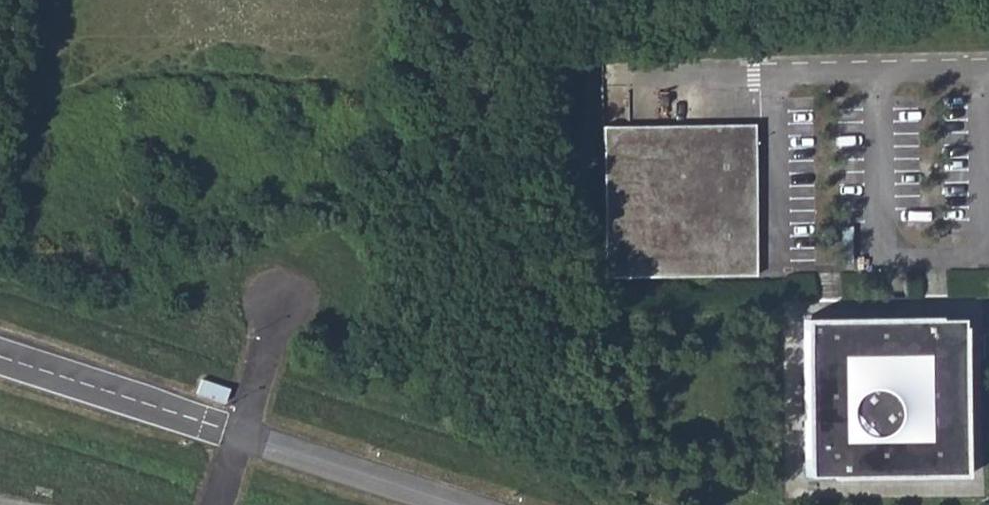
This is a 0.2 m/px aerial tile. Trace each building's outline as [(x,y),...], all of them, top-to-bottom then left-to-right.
[(756,126),(604,128),(605,280),(756,278),(756,126)] [(879,323),(802,323),(804,482),(964,479),(961,322),(904,323),(879,323)]
